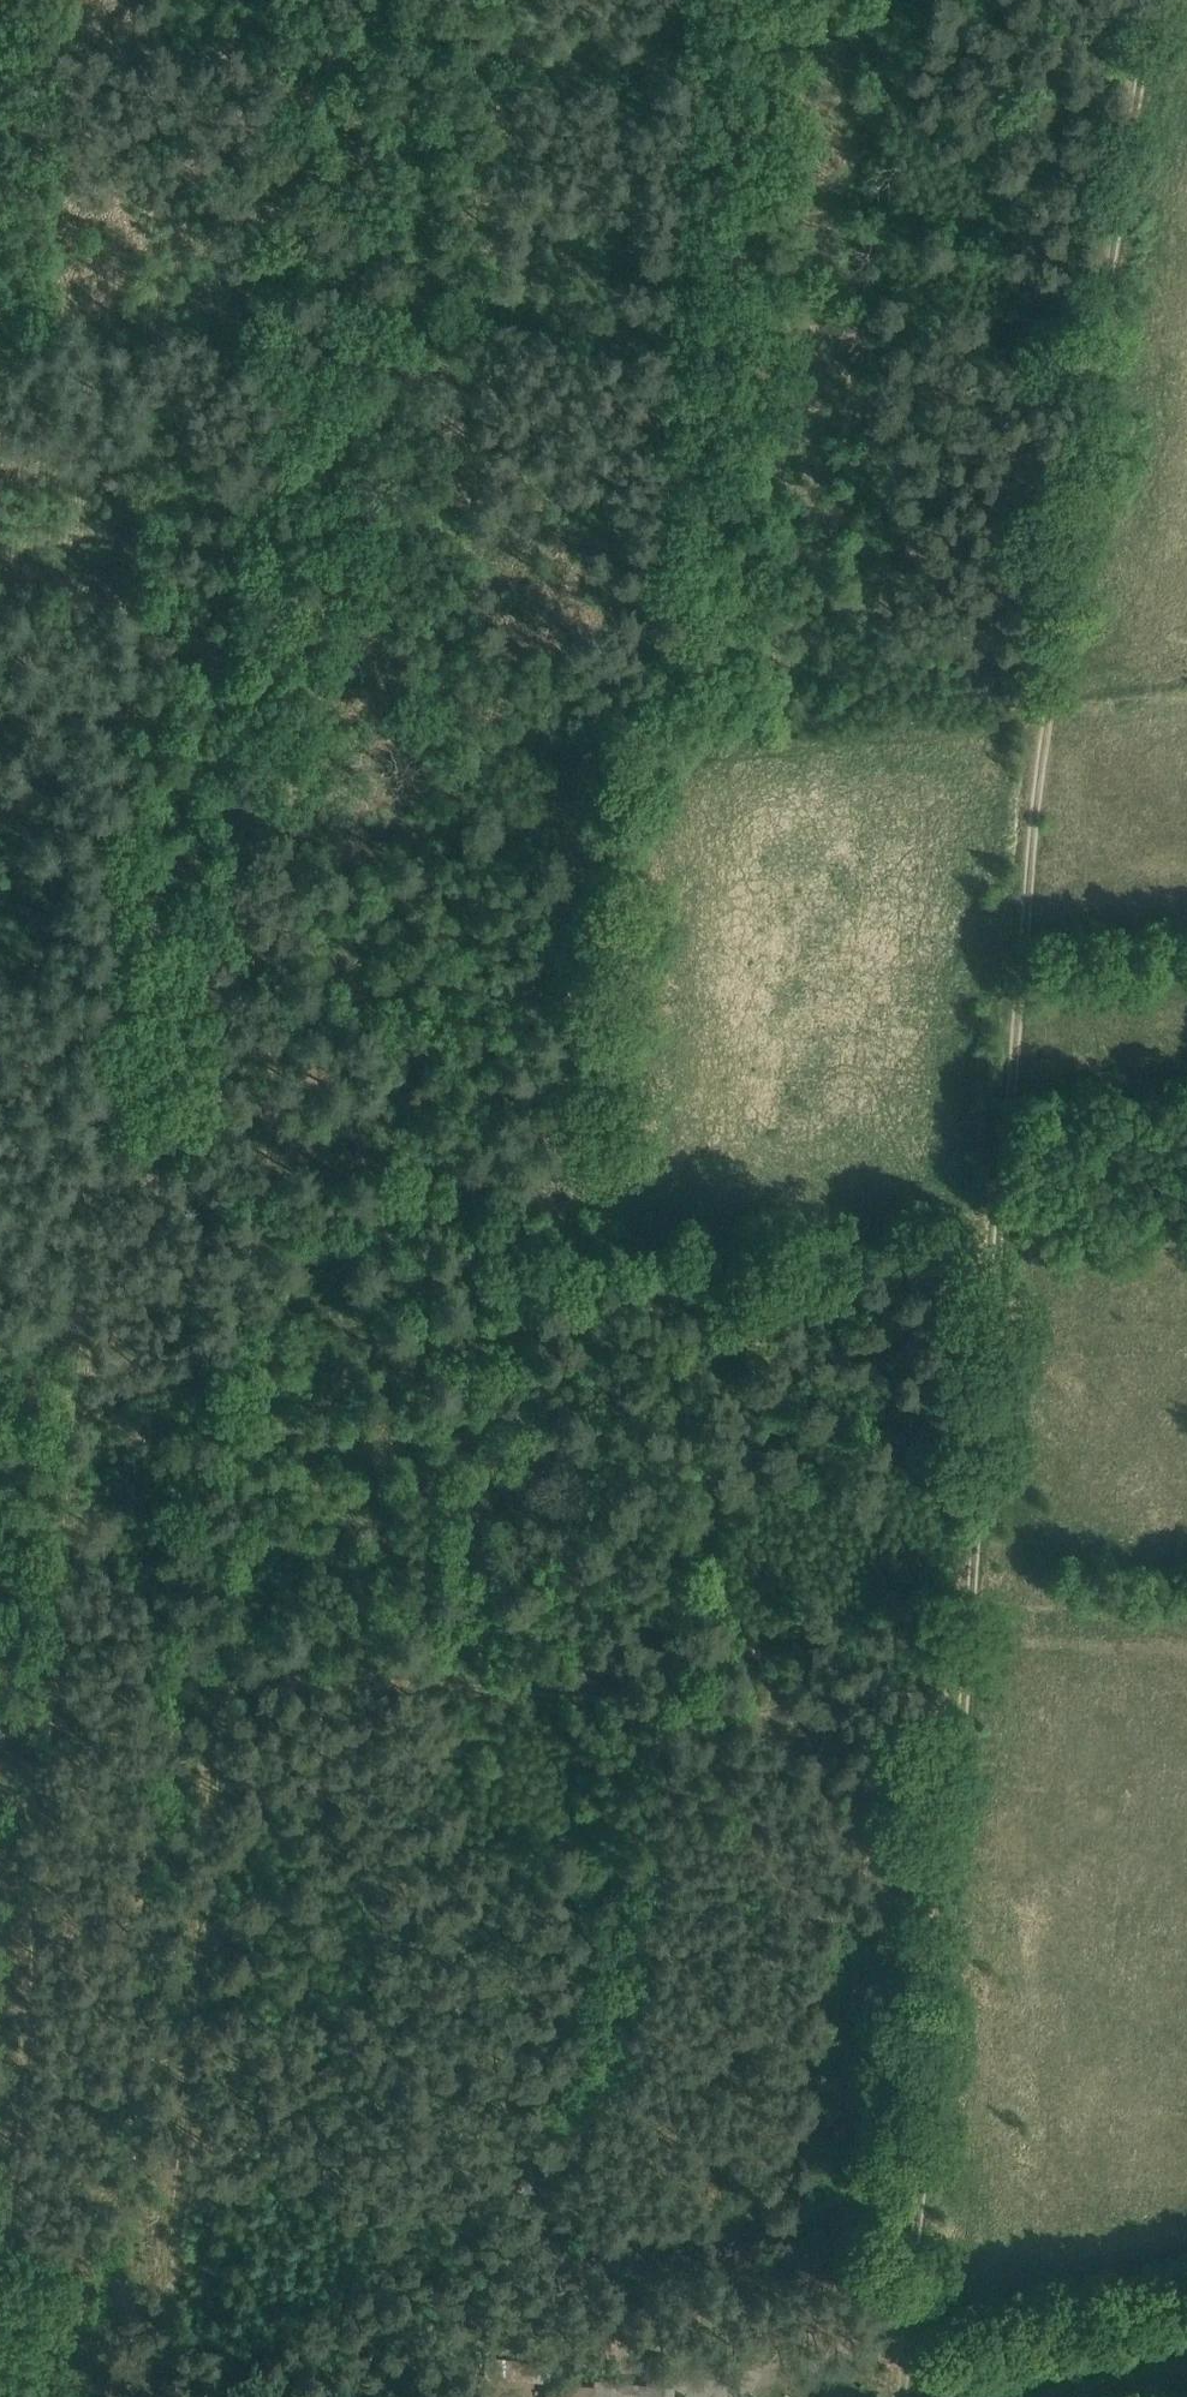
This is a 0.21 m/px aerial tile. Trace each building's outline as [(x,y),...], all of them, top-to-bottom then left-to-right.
[(545,2396),(593,2396),(594,2385),(546,2382),(545,2396)] [(605,2396),(674,2396),(674,2387),(606,2383),(605,2396)]
